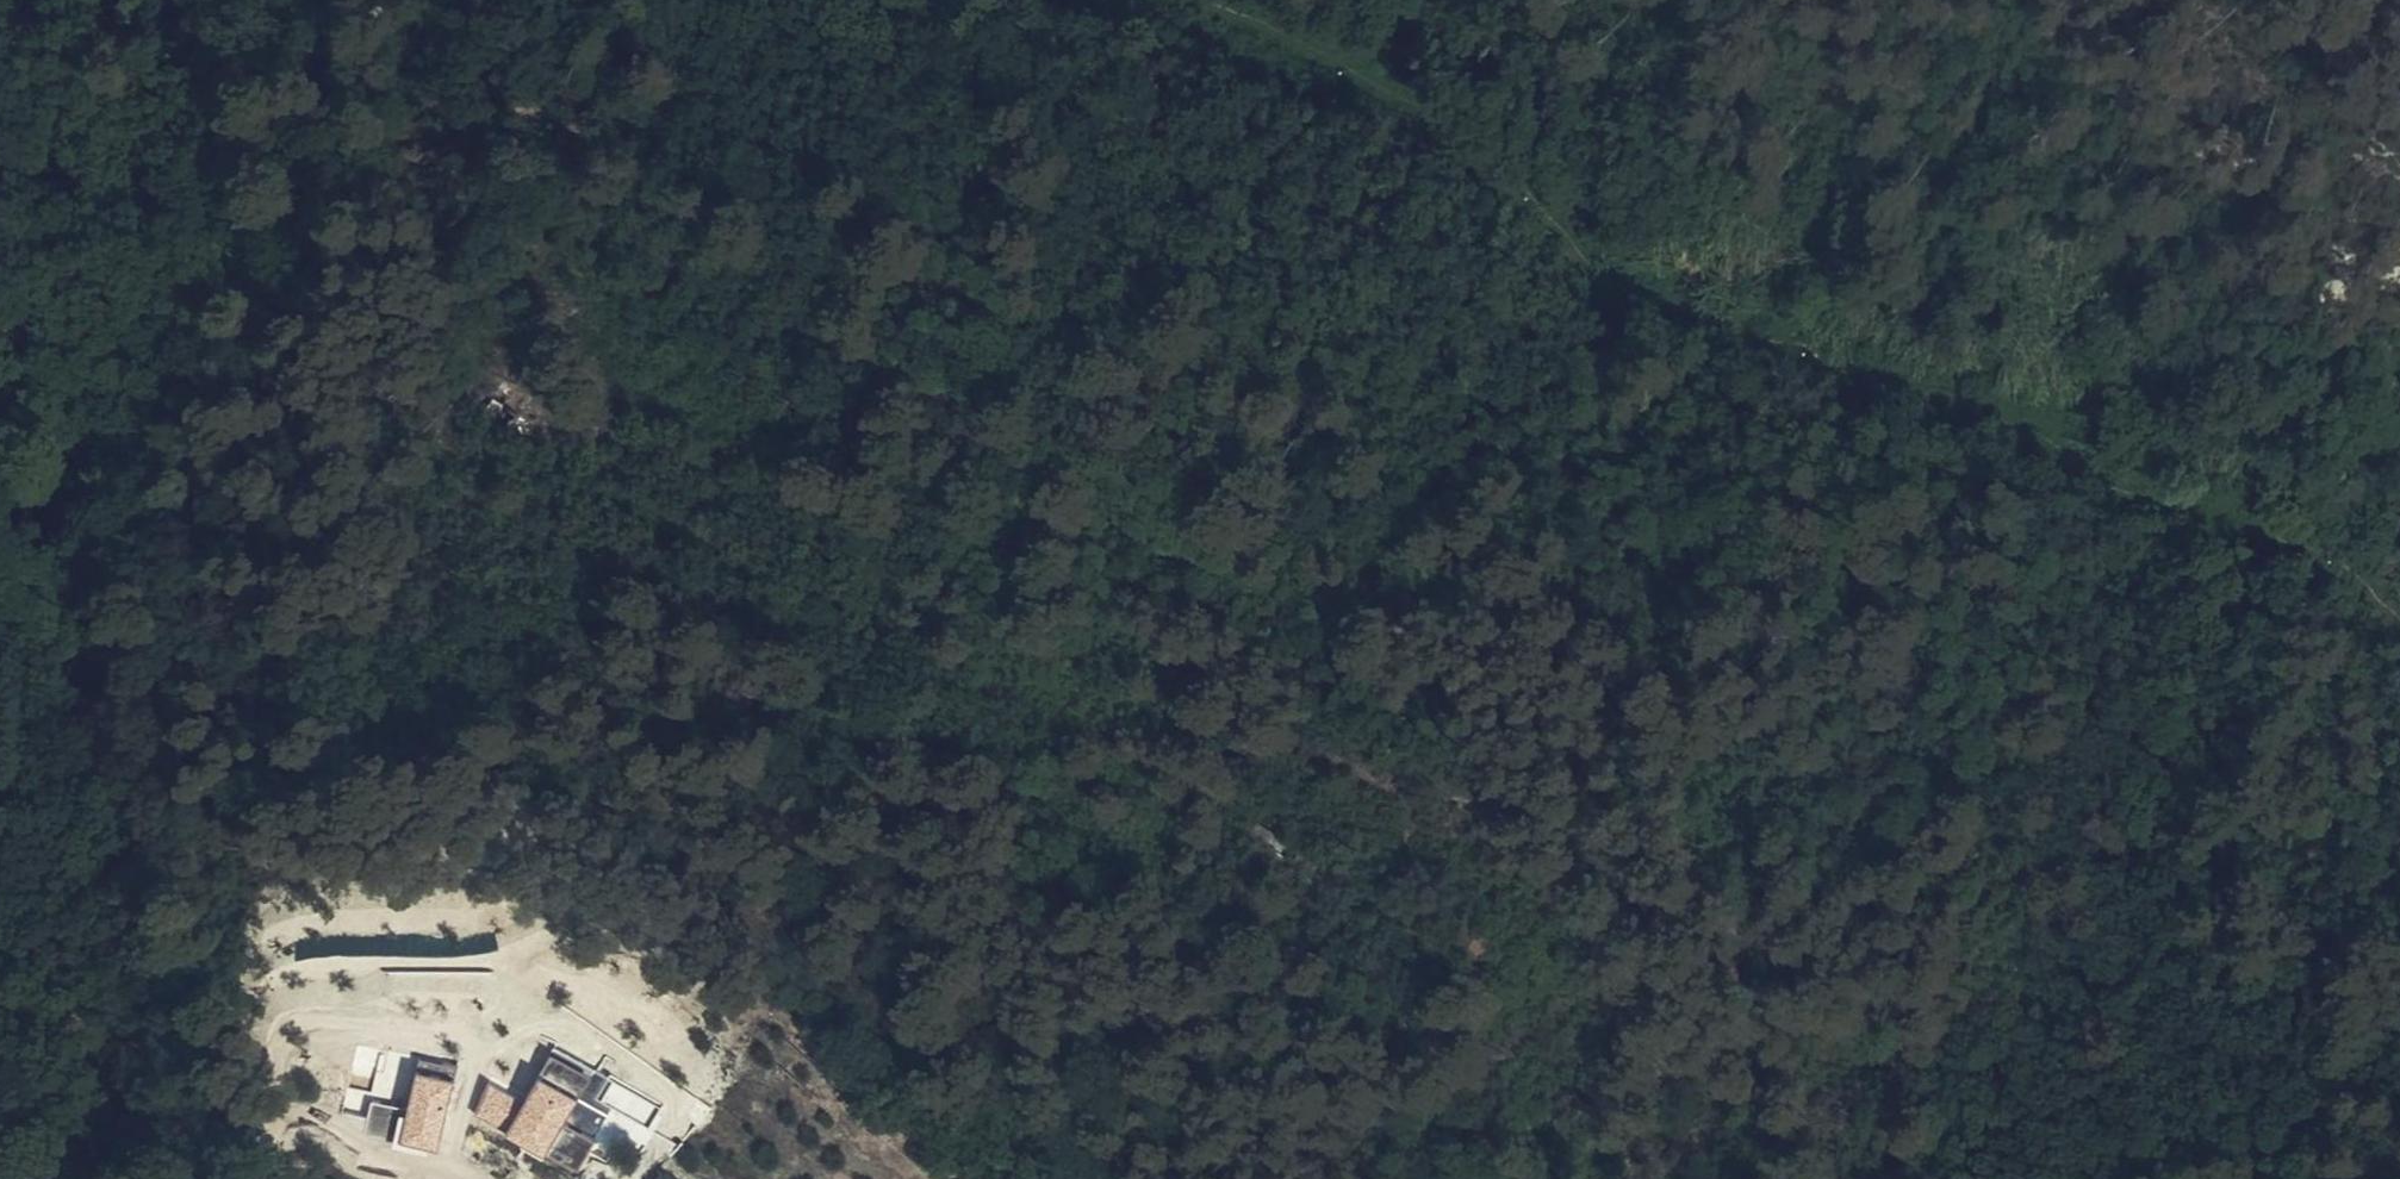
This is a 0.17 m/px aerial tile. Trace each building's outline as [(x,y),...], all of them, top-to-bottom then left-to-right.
[(537,425),(493,397),(483,414),(526,442),(537,425)] [(1273,836),(1247,821),(1235,843),(1272,867),(1280,852),(1268,846),(1273,836)] [(1285,843),(1273,836),(1268,846),(1280,852),(1285,843)]
